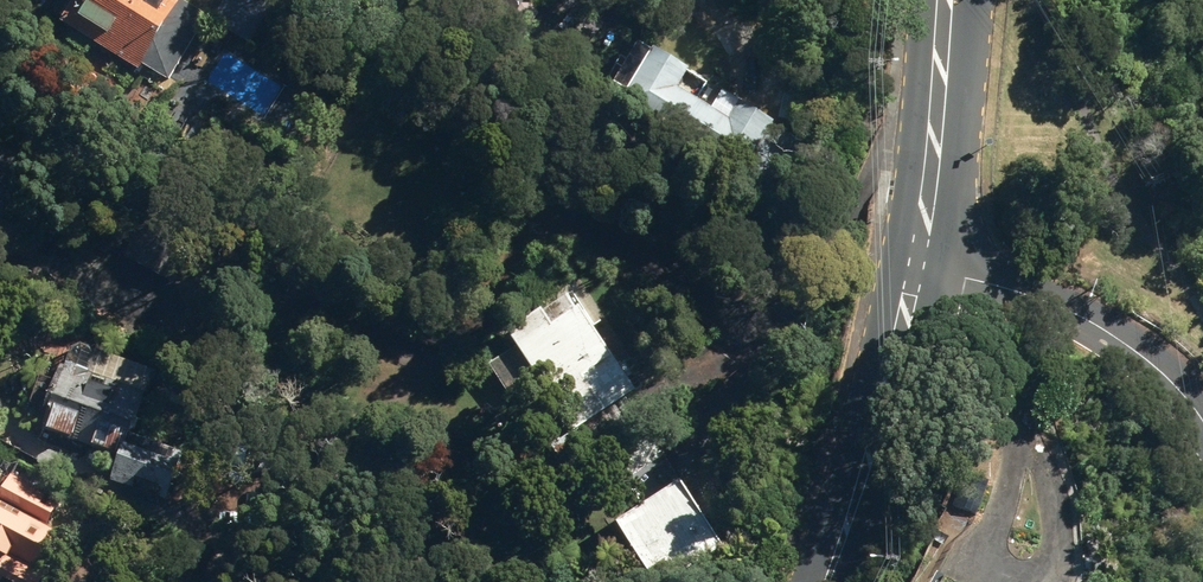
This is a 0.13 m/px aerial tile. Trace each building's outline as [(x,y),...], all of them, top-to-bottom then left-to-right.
[(142,71),(169,87),(209,21),(182,5),(184,1),(182,0),(79,0),(60,31),(139,77),(142,71)] [(248,50),(271,11),(251,0),(226,0),(211,28),(248,50)] [(797,140),(733,102),(724,118),(671,88),(682,70),(631,41),(605,84),(621,93),(630,112),(737,177),(741,170),(768,186),(797,140)] [(211,81),(263,116),(282,87),(229,53),(211,81)] [(634,397),(567,293),(502,335),(512,350),(484,368),(504,398),(532,380),(570,438),(634,397)] [(104,479),(165,501),(179,458),(124,439),(148,372),(93,354),(87,371),(53,359),(28,431),(110,459),(104,479)] [(41,577),(34,574),(56,534),(42,528),(56,501),(7,476),(0,489),(0,581),(38,581),(41,577)] [(650,581),(675,581),(720,551),(672,482),(611,525),(650,581)] [(225,561),(206,559),(205,581),(223,581),(225,561)]
